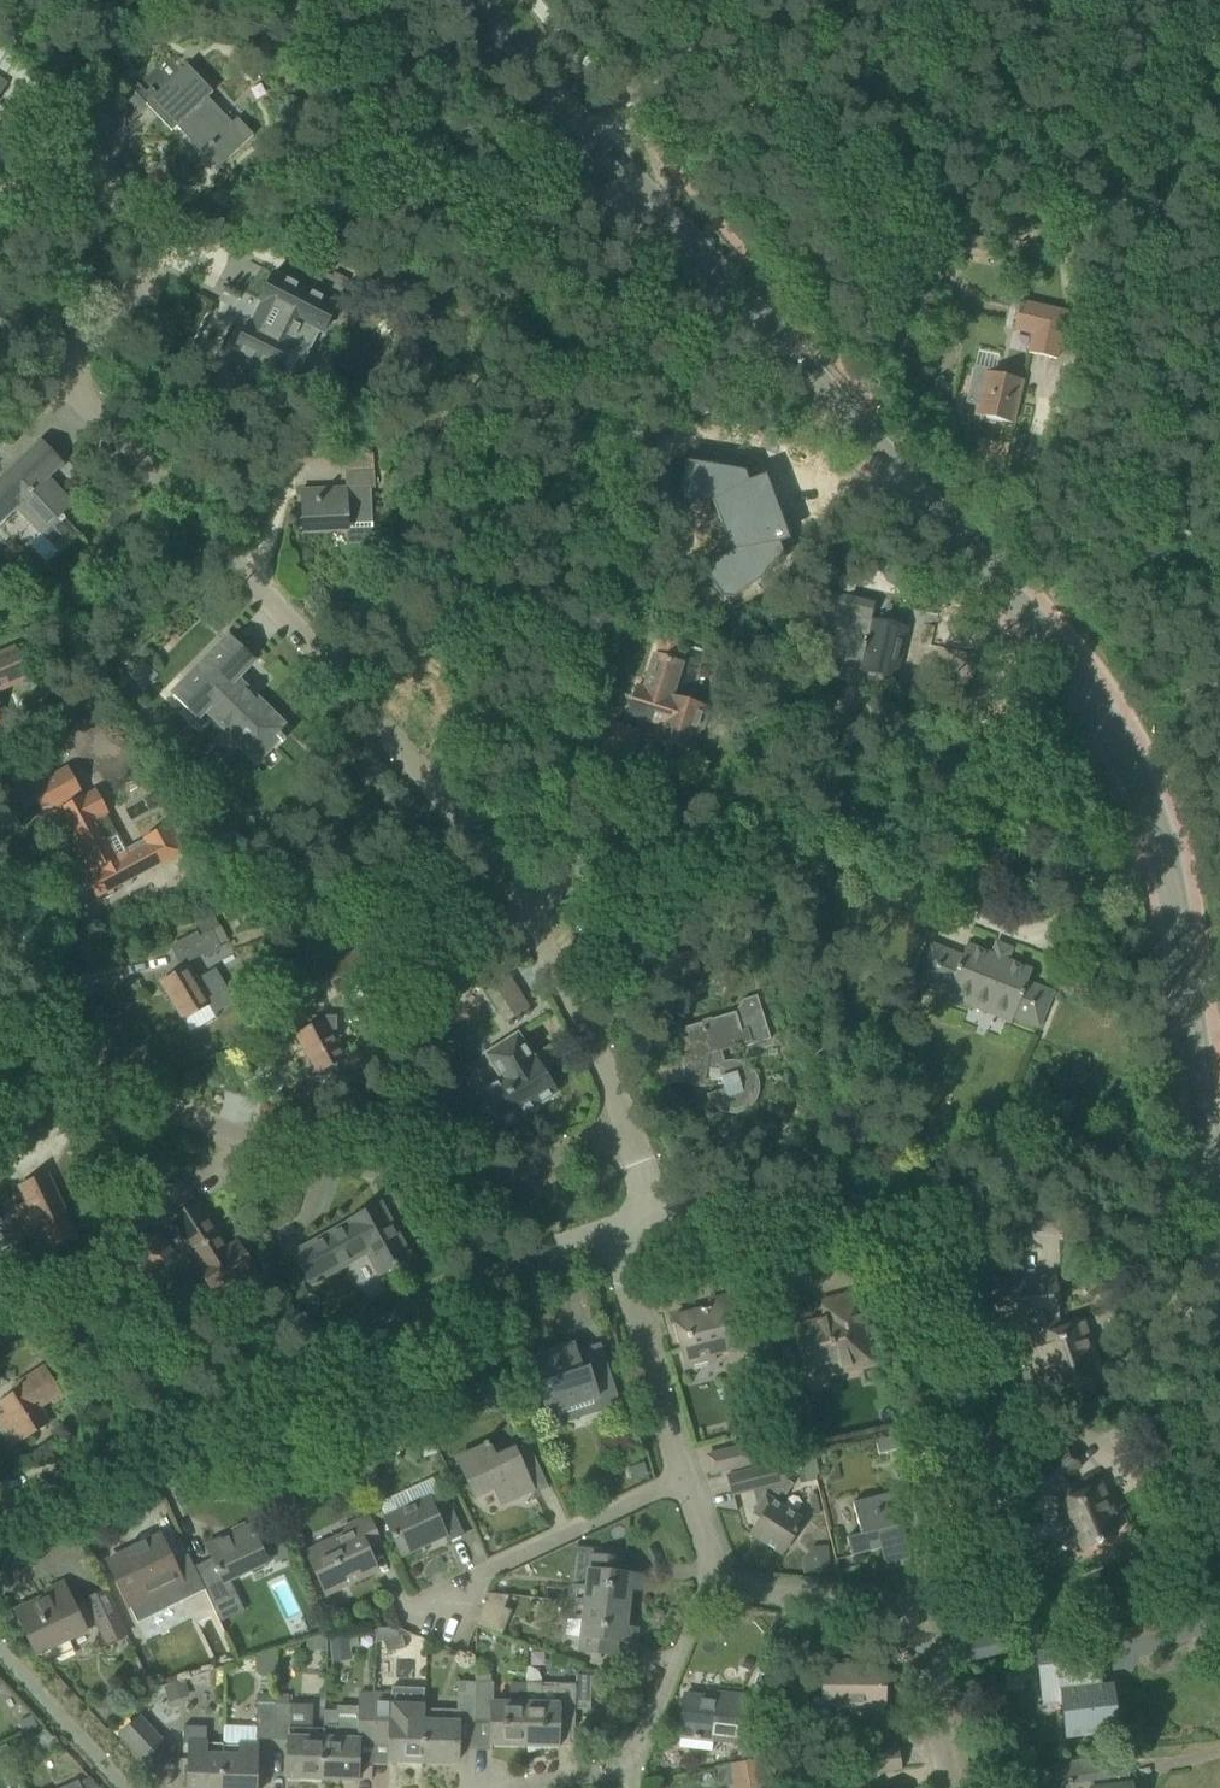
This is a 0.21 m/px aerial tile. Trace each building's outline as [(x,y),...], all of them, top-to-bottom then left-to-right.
[(202,154),(203,155),(216,143),(230,157),(254,134),(238,118),(232,122),(208,97),(213,92),(187,65),(145,104),(148,107),(172,132),(177,127),(180,130),(183,129),(205,151),(202,154)] [(969,234),(965,253),(991,259),(995,239),(969,234)] [(311,283),(340,297),(348,280),(334,273),(332,277),(318,270),(311,283)] [(248,323),(234,351),(248,358),(245,364),(260,371),(263,366),(277,373),(291,380),(303,354),(315,331),(322,334),(336,307),(273,274),(272,276),(275,277),(263,302),(260,300),(259,302),(262,303),(251,325),(248,323)] [(1032,334),(1028,353),(1056,360),(1067,312),(1020,302),(1013,330),(1032,334)] [(980,421),(994,424),(995,420),(1012,423),(1022,381),(995,375),(999,356),(977,351),(966,403),(978,406),(976,415),(981,416),(980,421)] [(36,539),(52,556),(73,536),(61,523),(65,520),(63,518),(73,508),(54,488),(52,489),(43,480),(60,464),(41,444),(0,483),(0,525),(15,511),(39,536),(36,539)] [(685,463),(680,493),(715,499),(722,497),(735,532),(726,535),(727,536),(729,535),(736,554),(709,573),(727,598),(780,560),(783,559),(782,558),(780,559),(773,541),(783,538),(762,481),(745,488),(739,472),(685,463)] [(360,490),(301,492),(303,528),(347,526),(347,525),(372,524),(370,489),(374,489),(374,472),(359,472),(360,490)] [(385,497),(385,510),(402,510),(403,497),(385,497)] [(828,592),(816,644),(818,644),(818,643),(842,648),(842,650),(844,650),(845,646),(864,650),(859,671),(896,680),(908,628),(903,627),(904,620),(881,615),(879,622),(871,620),(875,603),(828,592)] [(209,656),(172,694),(199,721),(206,715),(255,764),(282,737),(289,730),(237,679),(252,664),(226,639),(209,656)] [(657,738),(693,749),(699,729),(703,730),(707,717),(703,716),(706,708),(671,698),(682,664),(669,659),(670,655),(674,657),(679,644),(663,639),(657,656),(654,655),(643,688),(637,686),(628,715),(661,725),(657,738)] [(594,690),(605,693),(611,669),(601,666),(594,690)] [(591,757),(629,770),(641,730),(617,722),(622,709),(608,705),(591,757)] [(67,767),(29,788),(44,816),(59,808),(60,810),(58,811),(90,871),(103,865),(115,887),(124,882),(126,885),(133,887),(135,880),(134,877),(182,851),(168,824),(125,847),(107,814),(109,813),(96,790),(83,797),(67,767)] [(169,946),(180,967),(203,955),(205,958),(223,949),(210,925),(169,946)] [(930,944),(916,979),(947,992),(946,997),(969,1006),(1005,1020),(1011,1023),(1013,1018),(1039,1028),(1053,992),(1027,982),(1032,970),(1007,960),(1009,954),(994,948),(991,954),(966,944),(961,956),(930,944)] [(371,977),(358,951),(323,969),(337,995),(371,977)] [(161,983),(183,1020),(210,1005),(214,1013),(234,1001),(215,968),(197,979),(190,966),(161,983)] [(522,996),(497,1011),(505,1023),(530,1008),(522,996)] [(707,1073),(707,1074),(707,1075),(707,1076),(708,1078),(710,1079),(711,1080),(713,1080),(721,1078),(724,1089),(707,1094),(707,1096),(708,1099),(709,1101),(711,1103),(714,1106),(717,1109),(721,1112),(723,1112),(726,1113),(728,1114),(732,1114),(735,1114),(737,1114),(739,1113),(742,1112),(744,1111),(746,1110),(748,1109),(750,1108),(751,1106),(753,1104),(756,1076),(755,1071),(753,1068),(749,1065),(744,1062),(740,1061),(735,1061),(730,1060),(724,1061),(721,1052),(739,1046),(739,1047),(771,1038),(756,996),(742,1000),(736,1011),(701,1020),(702,1023),(682,1029),(687,1043),(685,1058),(655,1067),(661,1087),(671,1084),(676,1083),(680,1083),(701,1086),(704,1069),(708,1069),(707,1071),(707,1072),(707,1073)] [(308,1029),(296,1035),(308,1058),(308,1077),(337,1077),(337,1063),(346,1058),(337,1041),(336,1016),(307,1017),(308,1029)] [(479,1094),(500,1128),(555,1094),(534,1059),(532,1060),(517,1035),(484,1056),(499,1081),(479,1094)] [(19,1187),(26,1202),(14,1208),(26,1232),(41,1225),(51,1247),(73,1236),(63,1215),(66,1213),(47,1174),(19,1187)] [(197,1268),(214,1295),(255,1269),(237,1242),(227,1249),(198,1203),(170,1220),(200,1266),(197,1268)] [(349,1222),(293,1254),(311,1285),(367,1254),(379,1276),(411,1258),(380,1204),(349,1221),(349,1222)] [(159,1230),(137,1244),(152,1268),(174,1254),(159,1230)] [(1085,1355),(1092,1353),(1082,1324),(1058,1332),(1053,1315),(1057,1315),(1054,1280),(991,1284),(993,1323),(1022,1321),(1029,1339),(1027,1340),(1044,1391),(1091,1375),(1085,1355)] [(794,1327),(806,1371),(828,1366),(831,1377),(876,1366),(867,1330),(858,1294),(822,1303),(826,1319),(794,1327)] [(715,1356),(743,1349),(729,1296),(709,1301),(711,1308),(673,1318),(685,1369),(717,1362),(715,1356)] [(0,1315),(0,1331),(7,1337),(16,1325),(1,1313),(0,1315)] [(542,1368),(541,1368),(543,1376),(544,1376),(547,1383),(542,1385),(552,1414),(601,1397),(605,1410),(621,1405),(609,1371),(591,1377),(588,1369),(582,1371),(573,1345),(538,1357),(542,1368)] [(891,1348),(880,1351),(882,1359),(893,1356),(891,1348)] [(0,1375),(0,1408),(3,1413),(0,1415),(0,1425),(1,1426),(13,1446),(49,1423),(40,1408),(61,1395),(48,1374),(42,1365),(24,1377),(17,1365),(0,1375)] [(969,1427),(973,1466),(1024,1462),(1021,1423),(969,1427)] [(707,1456),(711,1474),(769,1459),(765,1441),(707,1456)] [(456,1456),(475,1497),(494,1488),(501,1504),(532,1490),(525,1475),(539,1468),(528,1444),(495,1460),(487,1442),(456,1456)] [(926,1447),(909,1445),(912,1461),(925,1462),(926,1447)] [(1072,1532),(1080,1551),(1114,1536),(1106,1516),(1112,1514),(1100,1485),(1077,1496),(1068,1476),(1079,1466),(1063,1450),(1050,1462),(1021,1476),(1033,1501),(1055,1492),(1059,1501),(1052,1505),(1065,1535),(1072,1532)] [(338,1452),(327,1456),(329,1460),(331,1469),(343,1465),(340,1457),(338,1452)] [(727,1476),(732,1496),(787,1482),(782,1462),(727,1476)] [(951,1505),(951,1514),(976,1516),(977,1507),(990,1507),(992,1480),(941,1477),(939,1503),(951,1505)] [(860,1534),(846,1537),(851,1557),(880,1549),(883,1560),(893,1558),(896,1568),(911,1564),(901,1525),(917,1521),(909,1489),(907,1489),(908,1492),(895,1495),(895,1492),(852,1503),(860,1534)] [(382,1511),(383,1515),(401,1556),(444,1536),(447,1543),(463,1535),(446,1496),(432,1502),(429,1494),(411,1502),(406,1491),(386,1500),(384,1502),(382,1506),(382,1511)] [(753,1513),(761,1518),(750,1535),(781,1555),(804,1519),(766,1494),(753,1513)] [(377,1571),(366,1548),(380,1541),(367,1514),(340,1526),(342,1532),(304,1550),(326,1595),(377,1571)] [(215,1567),(197,1575),(204,1590),(207,1597),(208,1598),(213,1607),(220,1622),(244,1611),(230,1582),(267,1564),(260,1548),(250,1526),(246,1528),(244,1524),(231,1530),(233,1534),(206,1547),(215,1567)] [(160,1537),(108,1562),(118,1584),(129,1607),(137,1623),(204,1590),(197,1575),(188,1555),(172,1563),(170,1559),(160,1537)] [(280,1541),(268,1547),(275,1563),(288,1558),(280,1541)] [(568,1583),(566,1602),(627,1608),(629,1589),(640,1590),(642,1576),(624,1574),(625,1560),(589,1556),(586,1585),(568,1583)] [(105,1646),(126,1636),(105,1591),(73,1607),(63,1585),(46,1592),(48,1597),(17,1612),(36,1654),(39,1653),(44,1664),(73,1651),(68,1639),(87,1630),(87,1629),(95,1625),(105,1646)] [(473,1625),(500,1635),(511,1610),(503,1607),(509,1595),(486,1592),(473,1625)] [(627,1608),(566,1602),(564,1619),(580,1620),(577,1651),(615,1655),(616,1641),(635,1643),(636,1629),(625,1628),(627,1608)] [(411,1633),(398,1628),(393,1625),(375,1628),(375,1642),(382,1640),(401,1636),(411,1633)] [(405,1648),(401,1636),(382,1640),(386,1653),(405,1648)] [(1101,1684),(1096,1644),(1036,1651),(1039,1682),(1058,1680),(1065,1739),(1118,1733),(1114,1693),(1113,1683),(1101,1684)] [(274,1652),(256,1658),(256,1672),(261,1677),(274,1677),(274,1652)] [(811,1693),(811,1724),(829,1724),(829,1707),(859,1707),(883,1707),(884,1670),(847,1670),(847,1667),(823,1667),(823,1691),(823,1693),(811,1693)] [(525,1683),(523,1746),(527,1746),(529,1753),(542,1749),(542,1746),(557,1747),(558,1724),(558,1720),(573,1721),(573,1724),(574,1724),(575,1709),(590,1710),(591,1676),(576,1676),(576,1684),(552,1683),(541,1683),(541,1679),(538,1675),(535,1671),(531,1668),(526,1668),(525,1683)] [(456,1709),(424,1708),(424,1723),(423,1763),(456,1764),(457,1722),(474,1723),(475,1681),(457,1681),(456,1709)] [(493,1682),(475,1681),(474,1723),(491,1723),(490,1745),(523,1746),(525,1683),(509,1682),(508,1700),(493,1700),(493,1682)] [(392,1693),(375,1693),(373,1744),(389,1745),(389,1762),(423,1763),(424,1723),(424,1708),(425,1688),(392,1687),(392,1693)] [(373,1744),(375,1693),(358,1692),(358,1702),(353,1701),(352,1712),(341,1712),(342,1701),(328,1700),(327,1729),(324,1729),(323,1755),(322,1779),(357,1780),(358,1744),(373,1744)] [(680,1736),(679,1748),(712,1752),(714,1740),(741,1743),(740,1751),(741,1751),(739,1761),(760,1757),(761,1747),(764,1724),(745,1721),(748,1696),(729,1694),(729,1700),(685,1695),(680,1736)] [(121,1710),(107,1696),(94,1709),(107,1723),(121,1710)] [(255,1739),(274,1740),(275,1703),(257,1703),(255,1739)] [(287,1778),(322,1779),(323,1755),(324,1729),(312,1729),(312,1721),(290,1713),(291,1704),(275,1703),(274,1740),(288,1741),(287,1778)] [(31,1715),(19,1722),(25,1733),(37,1727),(31,1715)] [(117,1736),(142,1762),(163,1743),(139,1716),(117,1736)] [(223,1743),(208,1742),(208,1740),(206,1740),(207,1726),(183,1725),(182,1743),(191,1743),(188,1787),(222,1787),(223,1743)] [(222,1787),(254,1787),(257,1742),(238,1741),(238,1743),(223,1743),(222,1787)] [(145,1759),(153,1774),(171,1764),(164,1750),(145,1759)] [(853,1756),(856,1774),(858,1774),(863,1774),(900,1769),(897,1750),(853,1756)] [(739,1761),(729,1763),(733,1787),(766,1787),(760,1759),(760,1757),(739,1761)] [(1055,1767),(1056,1780),(1074,1777),(1074,1781),(1088,1779),(1089,1787),(1131,1787),(1131,1784),(1103,1787),(1102,1778),(1100,1761),(1072,1765),(1055,1767)] [(856,1774),(833,1778),(834,1787),(865,1787),(863,1774),(858,1774),(856,1774)]
